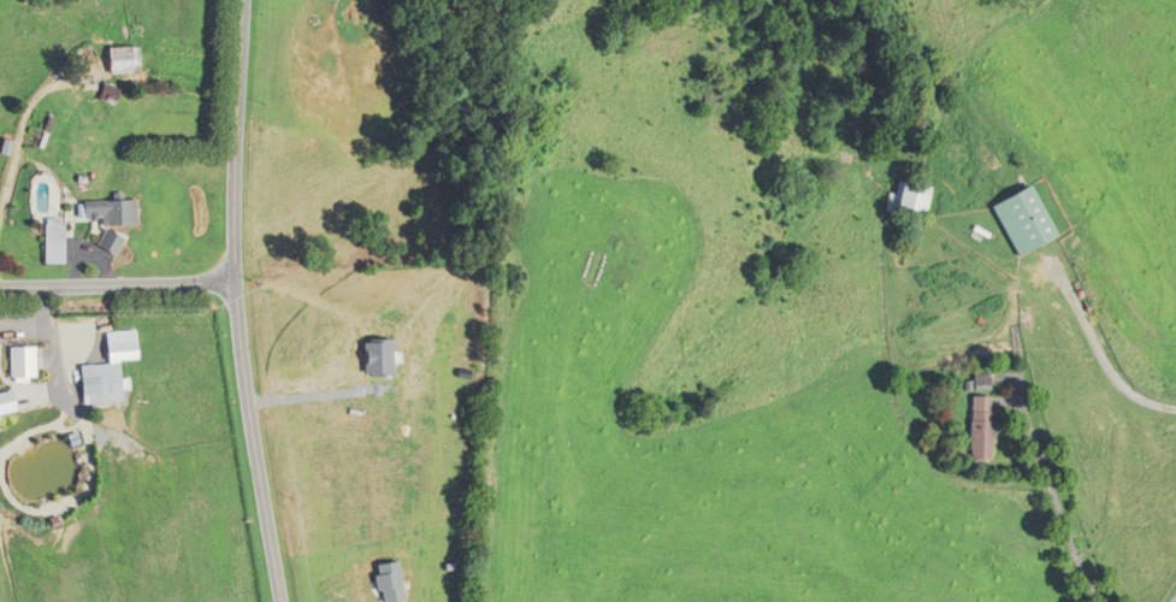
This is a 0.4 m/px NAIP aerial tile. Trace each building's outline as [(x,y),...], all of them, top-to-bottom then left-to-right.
[(111,74),(142,74),(142,48),(111,48),(111,74)] [(928,220),(934,188),(901,182),(895,213),(928,220)] [(1027,184),(989,204),(1016,256),(1054,236),(1027,184)] [(140,226),(140,201),(81,201),(81,218),(104,218),(104,226),(140,226)] [(66,264),(66,229),(47,229),(47,264),(66,264)] [(117,364),(79,365),(80,404),(123,403),(123,379),(117,379),(117,364)] [(991,460),(991,396),(970,396),(970,460),(991,460)]
